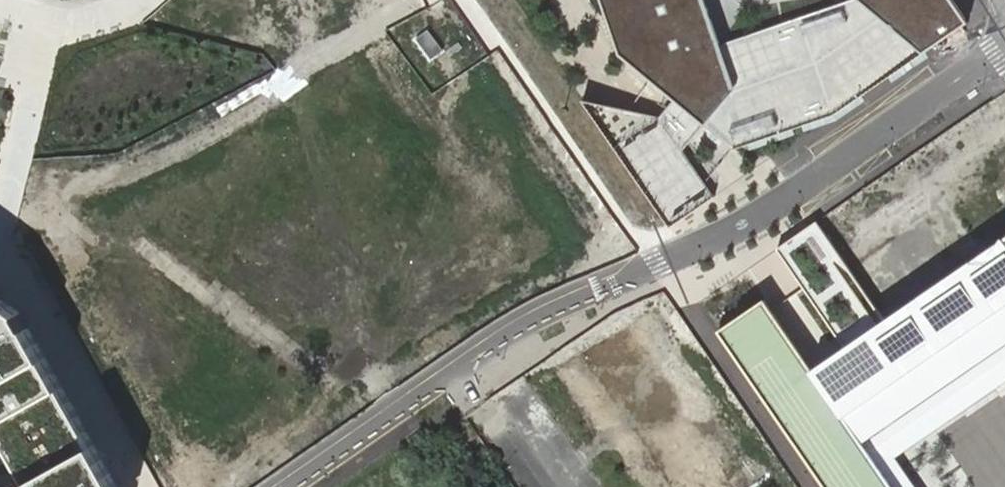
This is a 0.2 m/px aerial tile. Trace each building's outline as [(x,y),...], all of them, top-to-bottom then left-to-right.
[(441,2),(437,0),(372,0),(436,20),(441,2)] [(713,198),(680,153),(701,128),(734,151),(833,116),(919,49),(929,41),(932,46),(969,20),(955,0),(846,0),(781,23),(730,40),(719,44),(704,0),(602,0),(609,21),(622,54),(674,99),(667,108),(660,116),(582,99),(670,228),(713,198)] [(779,247),(846,345),(816,367),(848,414),(1004,308),(1004,237),(885,320),(817,221),(779,247)] [(41,483),(35,486),(118,486),(20,311),(0,296),(0,409),(41,483)] [(765,297),(718,329),(826,486),(896,486),(765,297)] [(41,483),(0,409),(0,486),(35,486),(41,483)]
